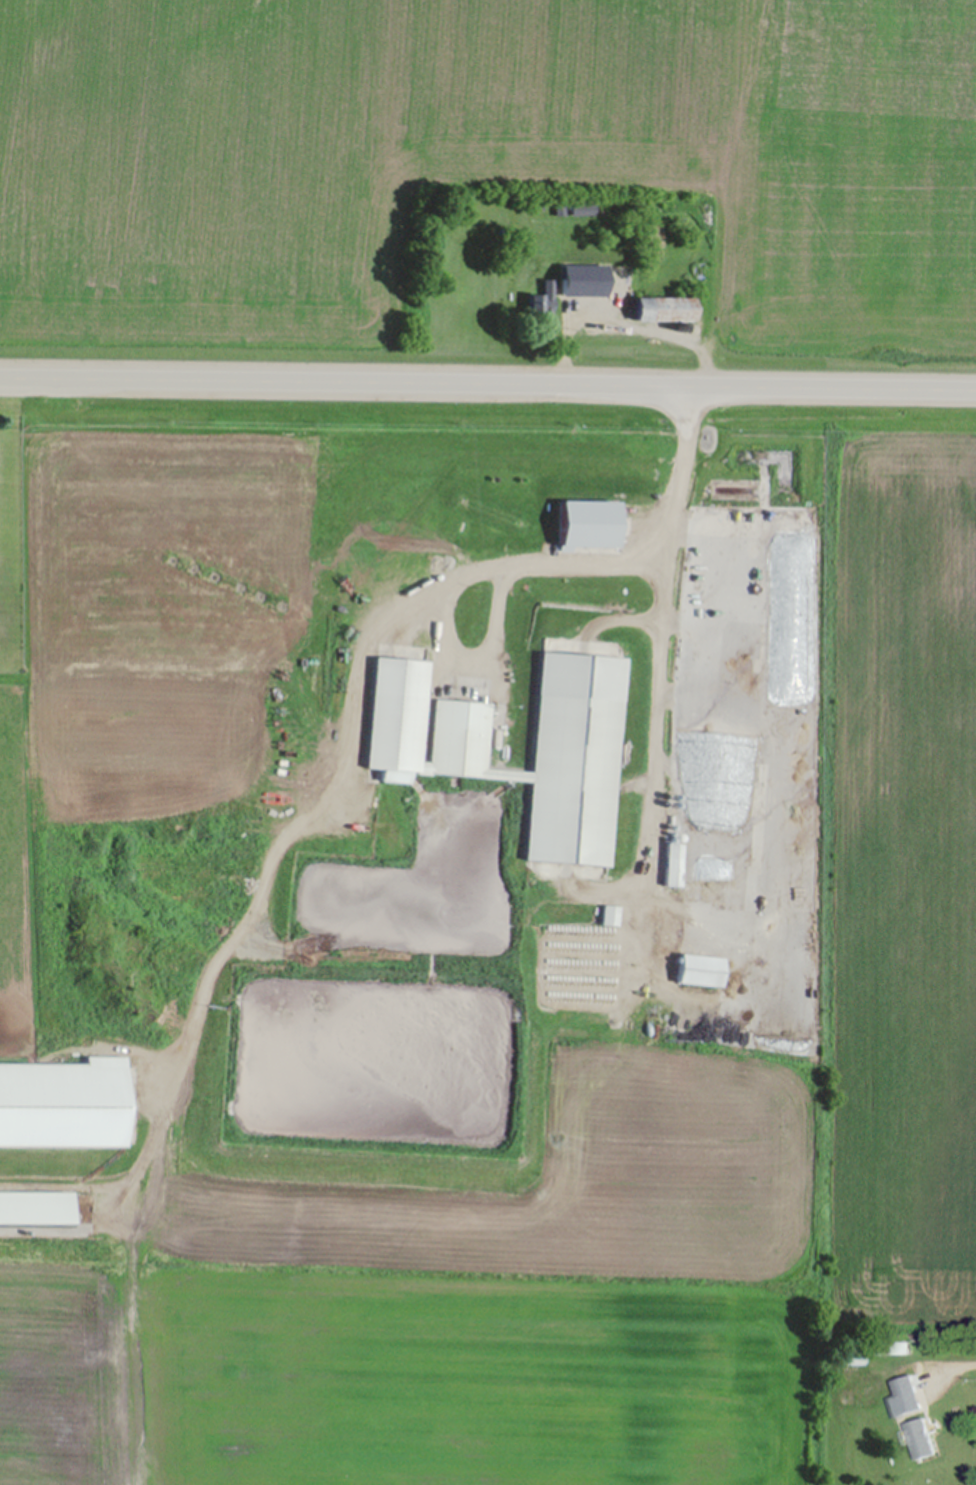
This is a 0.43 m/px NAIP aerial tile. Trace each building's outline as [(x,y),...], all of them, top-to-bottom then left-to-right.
[(561,296),(579,296),(579,278),(561,278),(561,296)] [(544,297),(529,297),(529,318),(555,318),(555,282),(544,282),(544,297)] [(697,324),(697,300),(638,300),(638,324),(697,324)] [(694,524),(770,523),(770,511),(779,511),(779,500),(693,502),(694,524)] [(369,770),(531,781),(526,862),(610,867),(621,700),(539,694),(533,776),(510,774),(510,772),(487,770),(491,704),(435,700),(431,763),(424,763),(430,661),(376,658),(369,770)] [(682,844),(666,844),(666,887),(682,887),(682,844)] [(618,927),(618,907),(602,907),(602,927),(618,927)] [(723,989),(725,959),(681,956),(679,986),(723,989)] [(863,1366),(863,1353),(847,1353),(847,1366),(863,1366)] [(925,1411),(918,1391),(887,1401),(894,1422),(925,1411)] [(908,1427),(919,1463),(940,1457),(928,1420),(908,1427)]
